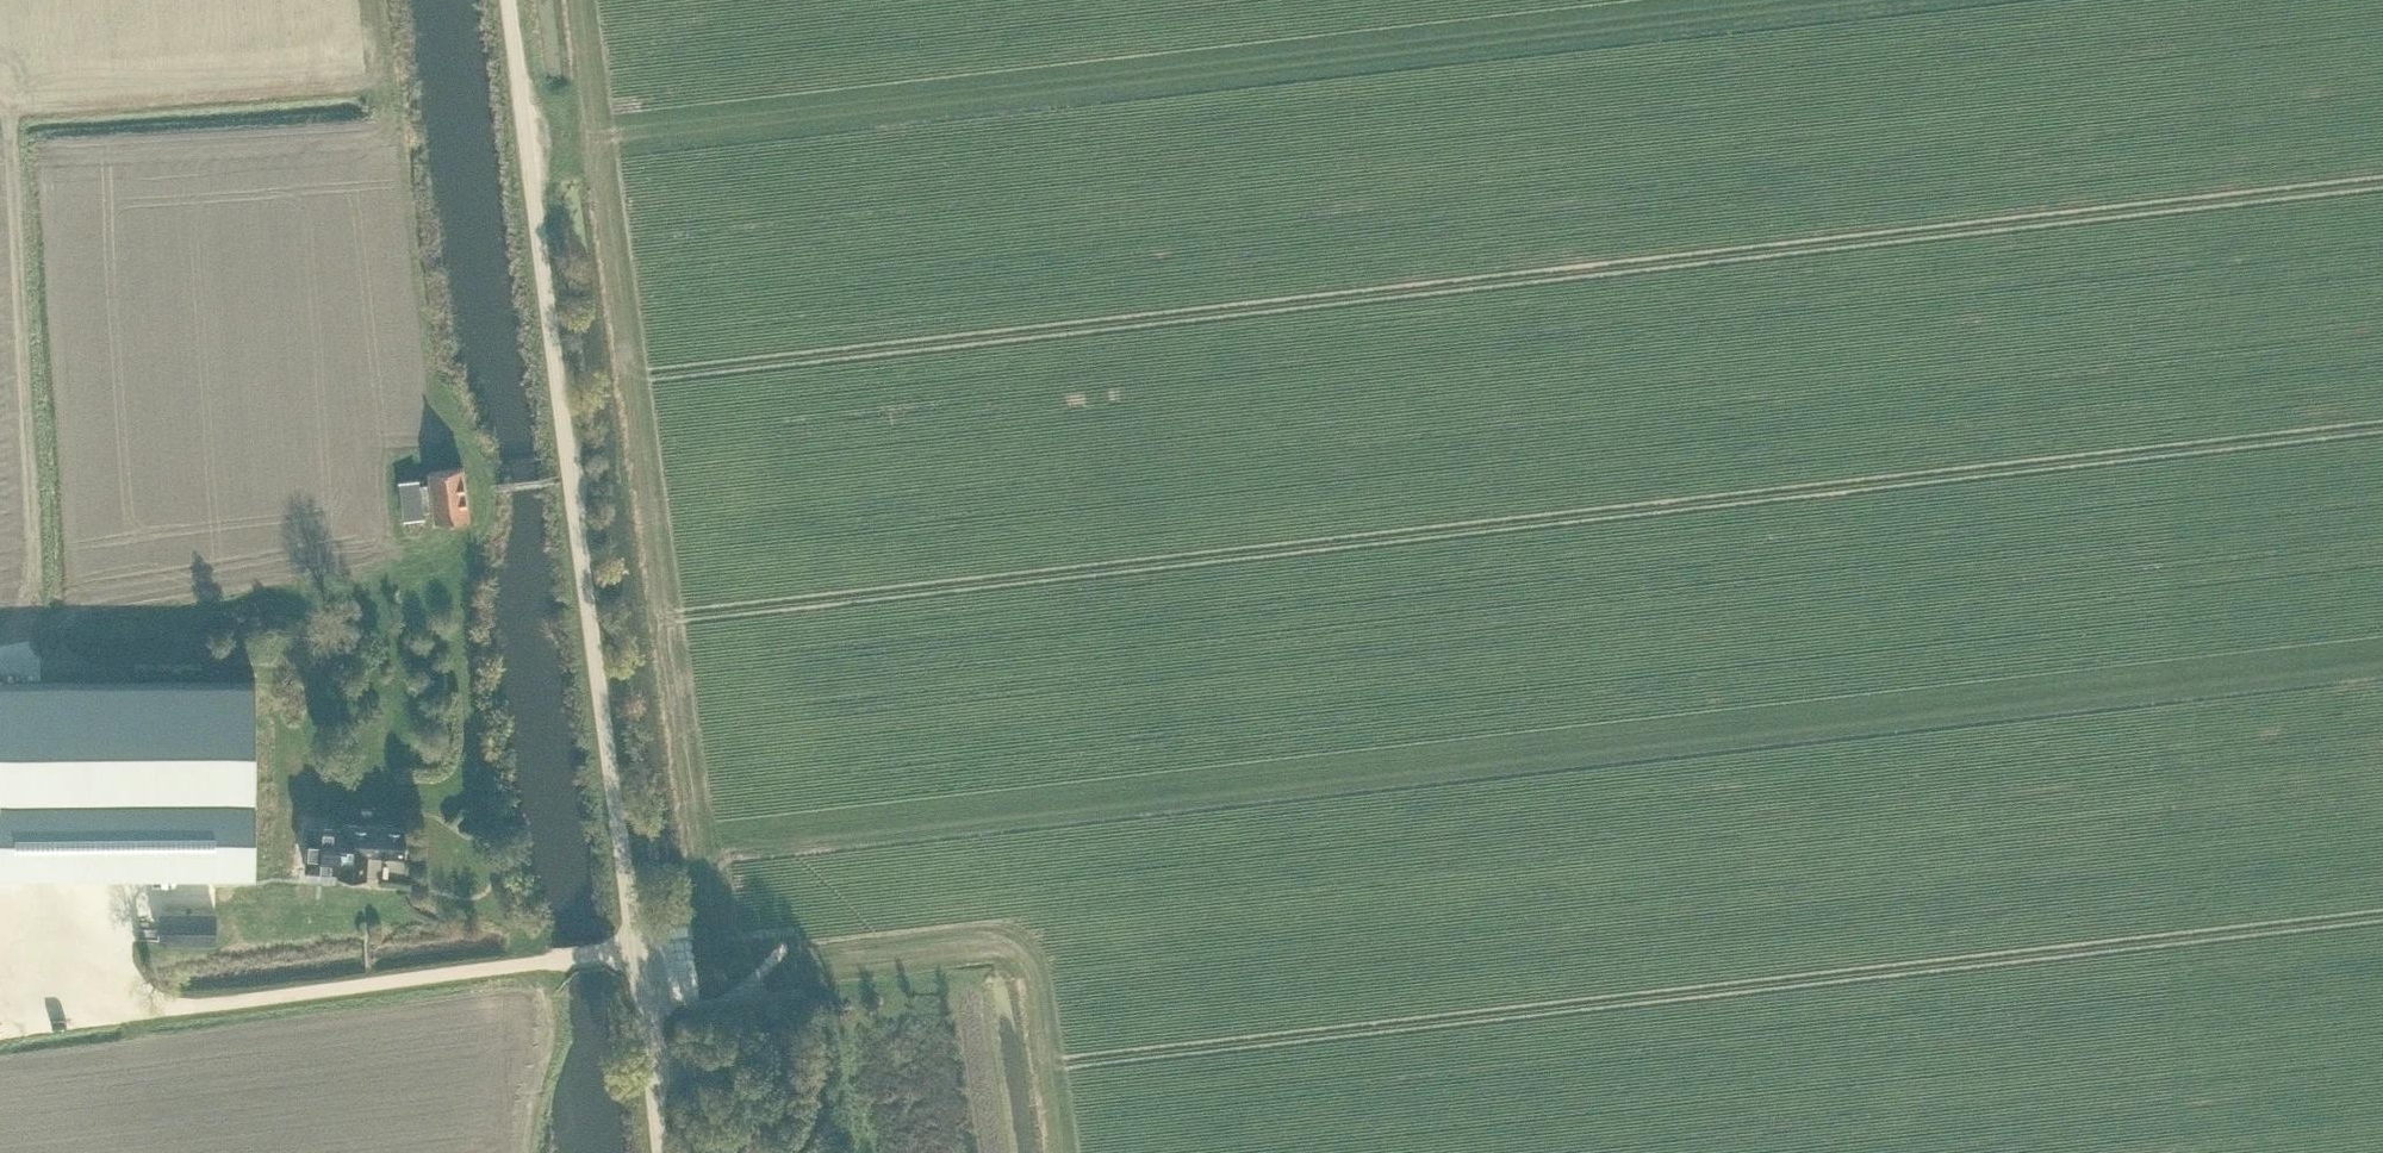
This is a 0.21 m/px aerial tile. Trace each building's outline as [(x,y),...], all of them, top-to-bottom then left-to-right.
[(401,501),(464,492),(460,467),(427,472),(429,483),(418,485),(417,480),(398,483),(401,501)] [(434,521),(468,516),(464,492),(401,501),(403,519),(422,516),(421,511),(433,509),(434,521)] [(256,873),(256,679),(254,679),(254,686),(0,687),(0,873),(256,873)] [(308,823),(305,866),(340,869),(339,874),(368,876),(369,853),(405,855),(406,826),(342,823),(342,825),(308,823)] [(215,913),(160,912),(160,942),(215,942),(215,913)]
